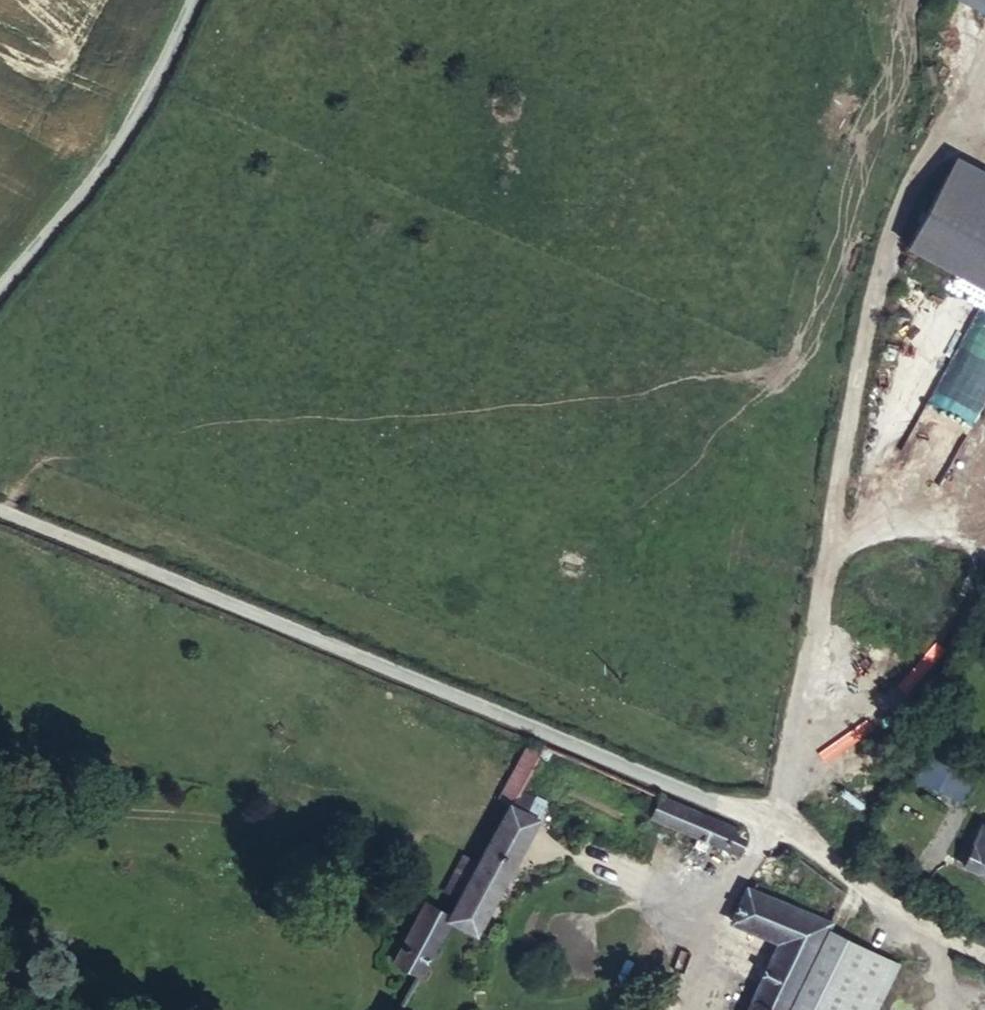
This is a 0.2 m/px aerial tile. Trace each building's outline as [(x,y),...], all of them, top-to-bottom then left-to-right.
[(984,15),(984,0),(956,0),(984,15)] [(941,153),(899,249),(984,286),(984,171),(941,153)] [(728,849),(736,827),(660,795),(651,818),(728,849)] [(475,934),(537,819),(509,804),(448,918),(475,934)] [(982,824),(963,866),(984,877),(984,825),(982,824)] [(827,928),(746,888),(731,921),(778,943),(747,1009),(788,1009),(827,928)] [(419,974),(448,918),(423,906),(394,962),(419,974)] [(898,963),(827,928),(788,1009),(875,1009),(898,963)]
